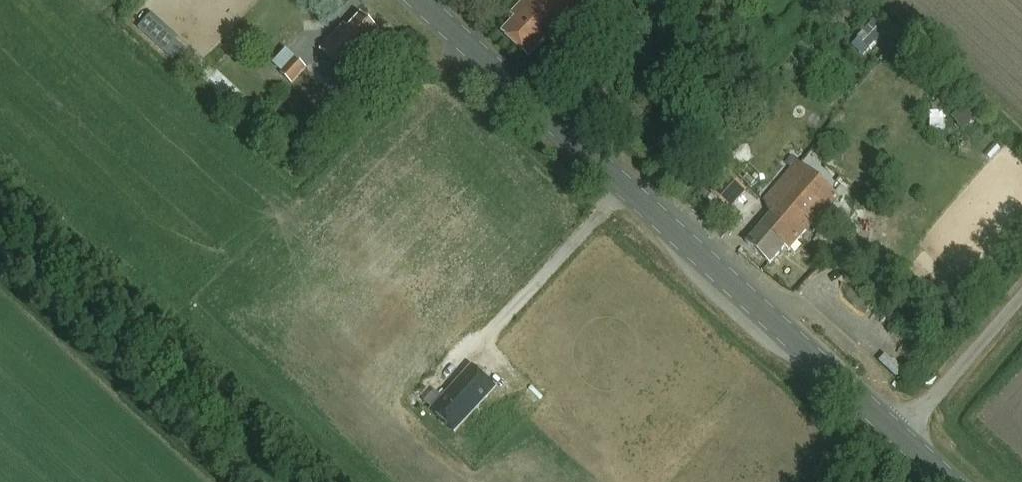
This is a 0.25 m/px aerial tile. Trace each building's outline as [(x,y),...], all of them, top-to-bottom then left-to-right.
[(502,35),(528,59),(559,27),(566,34),(597,0),(528,0),(512,17),(515,20),(502,35)] [(171,53),(184,38),(157,13),(143,28),(171,53)] [(344,28),(322,52),(348,75),(370,50),(365,46),(377,32),(360,18),(348,32),(344,28)] [(293,86),(309,67),(300,60),(284,78),(293,86)] [(935,131),(948,130),(947,110),(933,111),(935,131)] [(771,217),(747,244),(770,265),(771,266),(786,249),(789,251),(790,252),(805,235),(812,227),(815,228),(828,213),(828,214),(840,200),(833,194),(797,163),(763,202),(765,204),(771,217)] [(497,390),(473,367),(430,412),(455,435),(497,390)]
